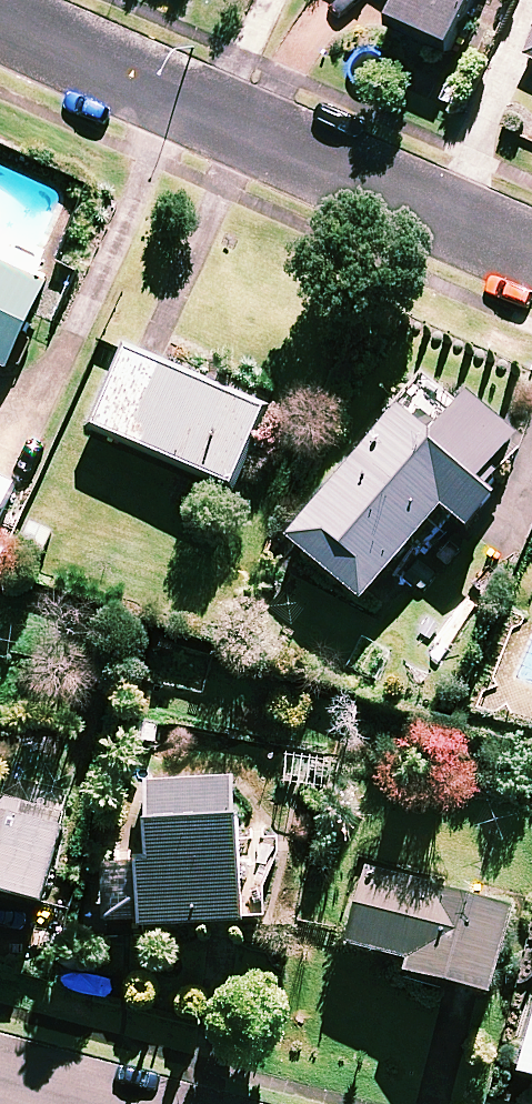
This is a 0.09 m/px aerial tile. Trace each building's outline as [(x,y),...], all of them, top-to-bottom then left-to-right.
[(390,3),(450,31),(464,0),(391,0),(390,3)] [(3,369),(46,266),(0,247),(0,367),(3,369)] [(258,407),(118,346),(85,423),(225,484),(258,407)] [(508,435),(458,392),(424,433),(391,405),(281,537),(355,598),(433,504),(460,526),(488,493),(471,479),(508,435)] [(60,532),(22,514),(5,550),(43,568),(60,532)] [(235,937),(230,780),(166,782),(167,817),(139,818),(141,858),(112,859),(113,886),(79,888),(80,920),(194,916),(195,938),(235,937)] [(0,796),(0,921),(30,929),(60,812),(0,796)] [(506,904),(361,864),(340,941),(400,958),(398,968),(483,991),(506,904)] [(514,1070),(531,1074),(531,1001),(514,1070)]
